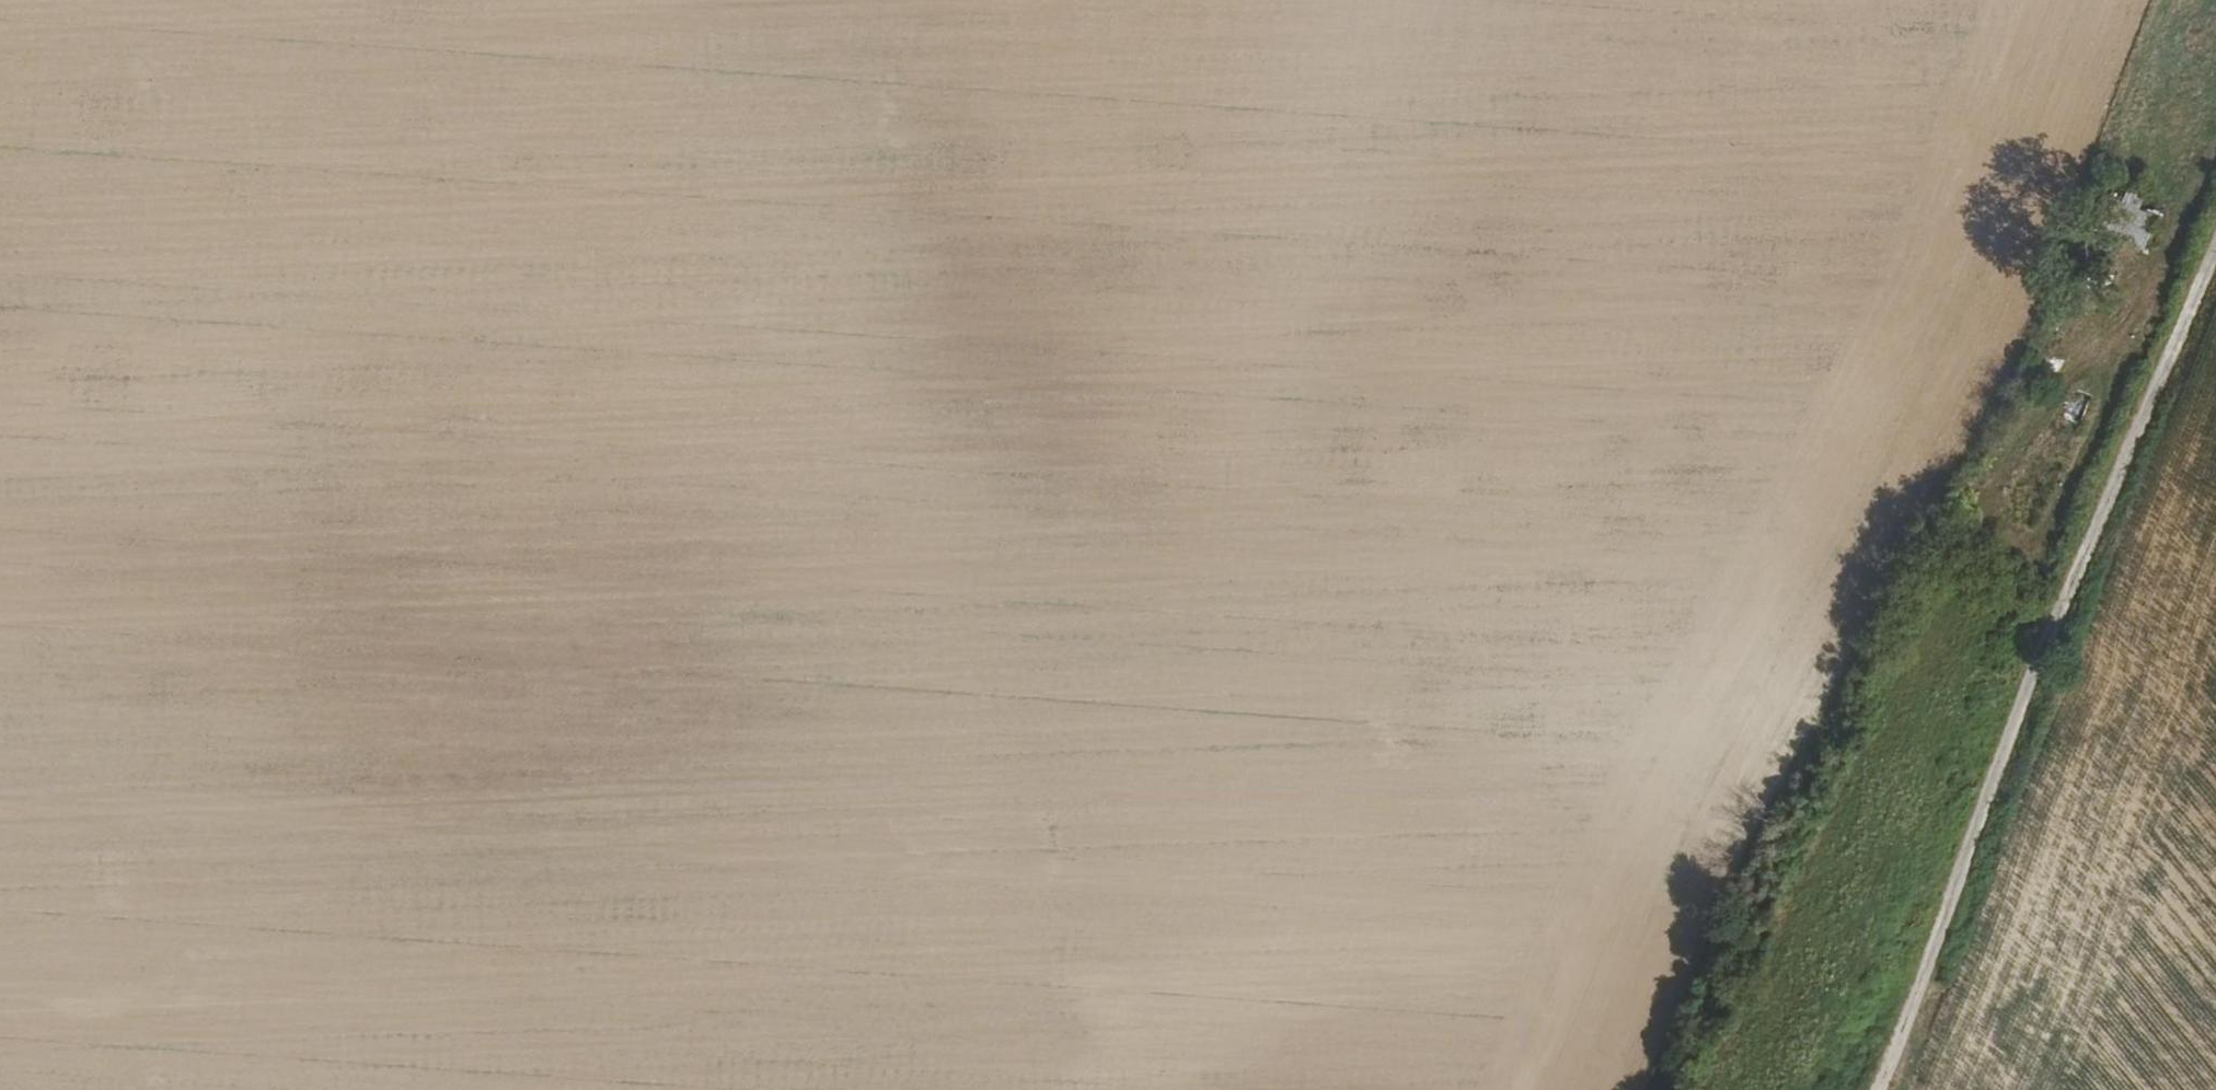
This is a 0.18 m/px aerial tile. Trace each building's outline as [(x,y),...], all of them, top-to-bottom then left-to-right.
[(2098,259),(2148,278),(2168,229),(2119,207),(2098,259)]
